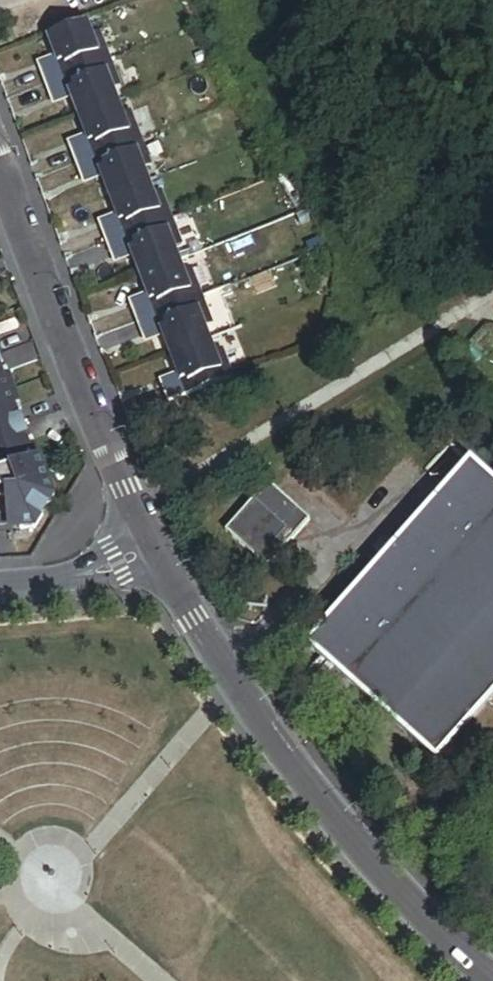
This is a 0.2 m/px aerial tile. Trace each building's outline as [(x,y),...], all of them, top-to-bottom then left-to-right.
[(43,86),(108,61),(98,33),(90,36),(85,23),(46,38),(56,64),(37,71),(43,86)] [(108,61),(43,86),(48,100),(67,93),(77,118),(116,103),(111,90),(118,88),(108,61)] [(116,103),(77,118),(86,143),(68,150),(73,165),(138,140),(128,113),(120,116),(116,103)] [(149,167),(138,140),(73,165),(79,179),(98,172),(107,198),(146,183),(141,170),(149,167)] [(151,195),(146,183),(107,198),(117,222),(98,230),(104,244),(169,219),(158,192),(151,195)] [(128,252),(137,277),(176,262),(171,249),(179,246),(169,219),(104,244),(109,259),(128,252)] [(128,309),(134,324),(199,299),(189,272),(181,275),(176,262),(137,277),(147,302),(128,309)] [(209,326),(199,299),(134,324),(139,338),(158,331),(168,356),(207,342),(202,329),(209,326)] [(211,354),(207,342),(168,356),(177,381),(158,388),(164,404),(229,379),(219,351),(211,354)] [(34,530),(54,498),(0,353),(0,533),(34,530)] [(469,464),(393,551),(381,564),(307,647),(435,761),(492,696),(492,485),(469,464)] [(309,521),(269,485),(226,533),(266,570),(309,521)] [(370,554),(381,564),(393,551),(382,541),(370,554)]
